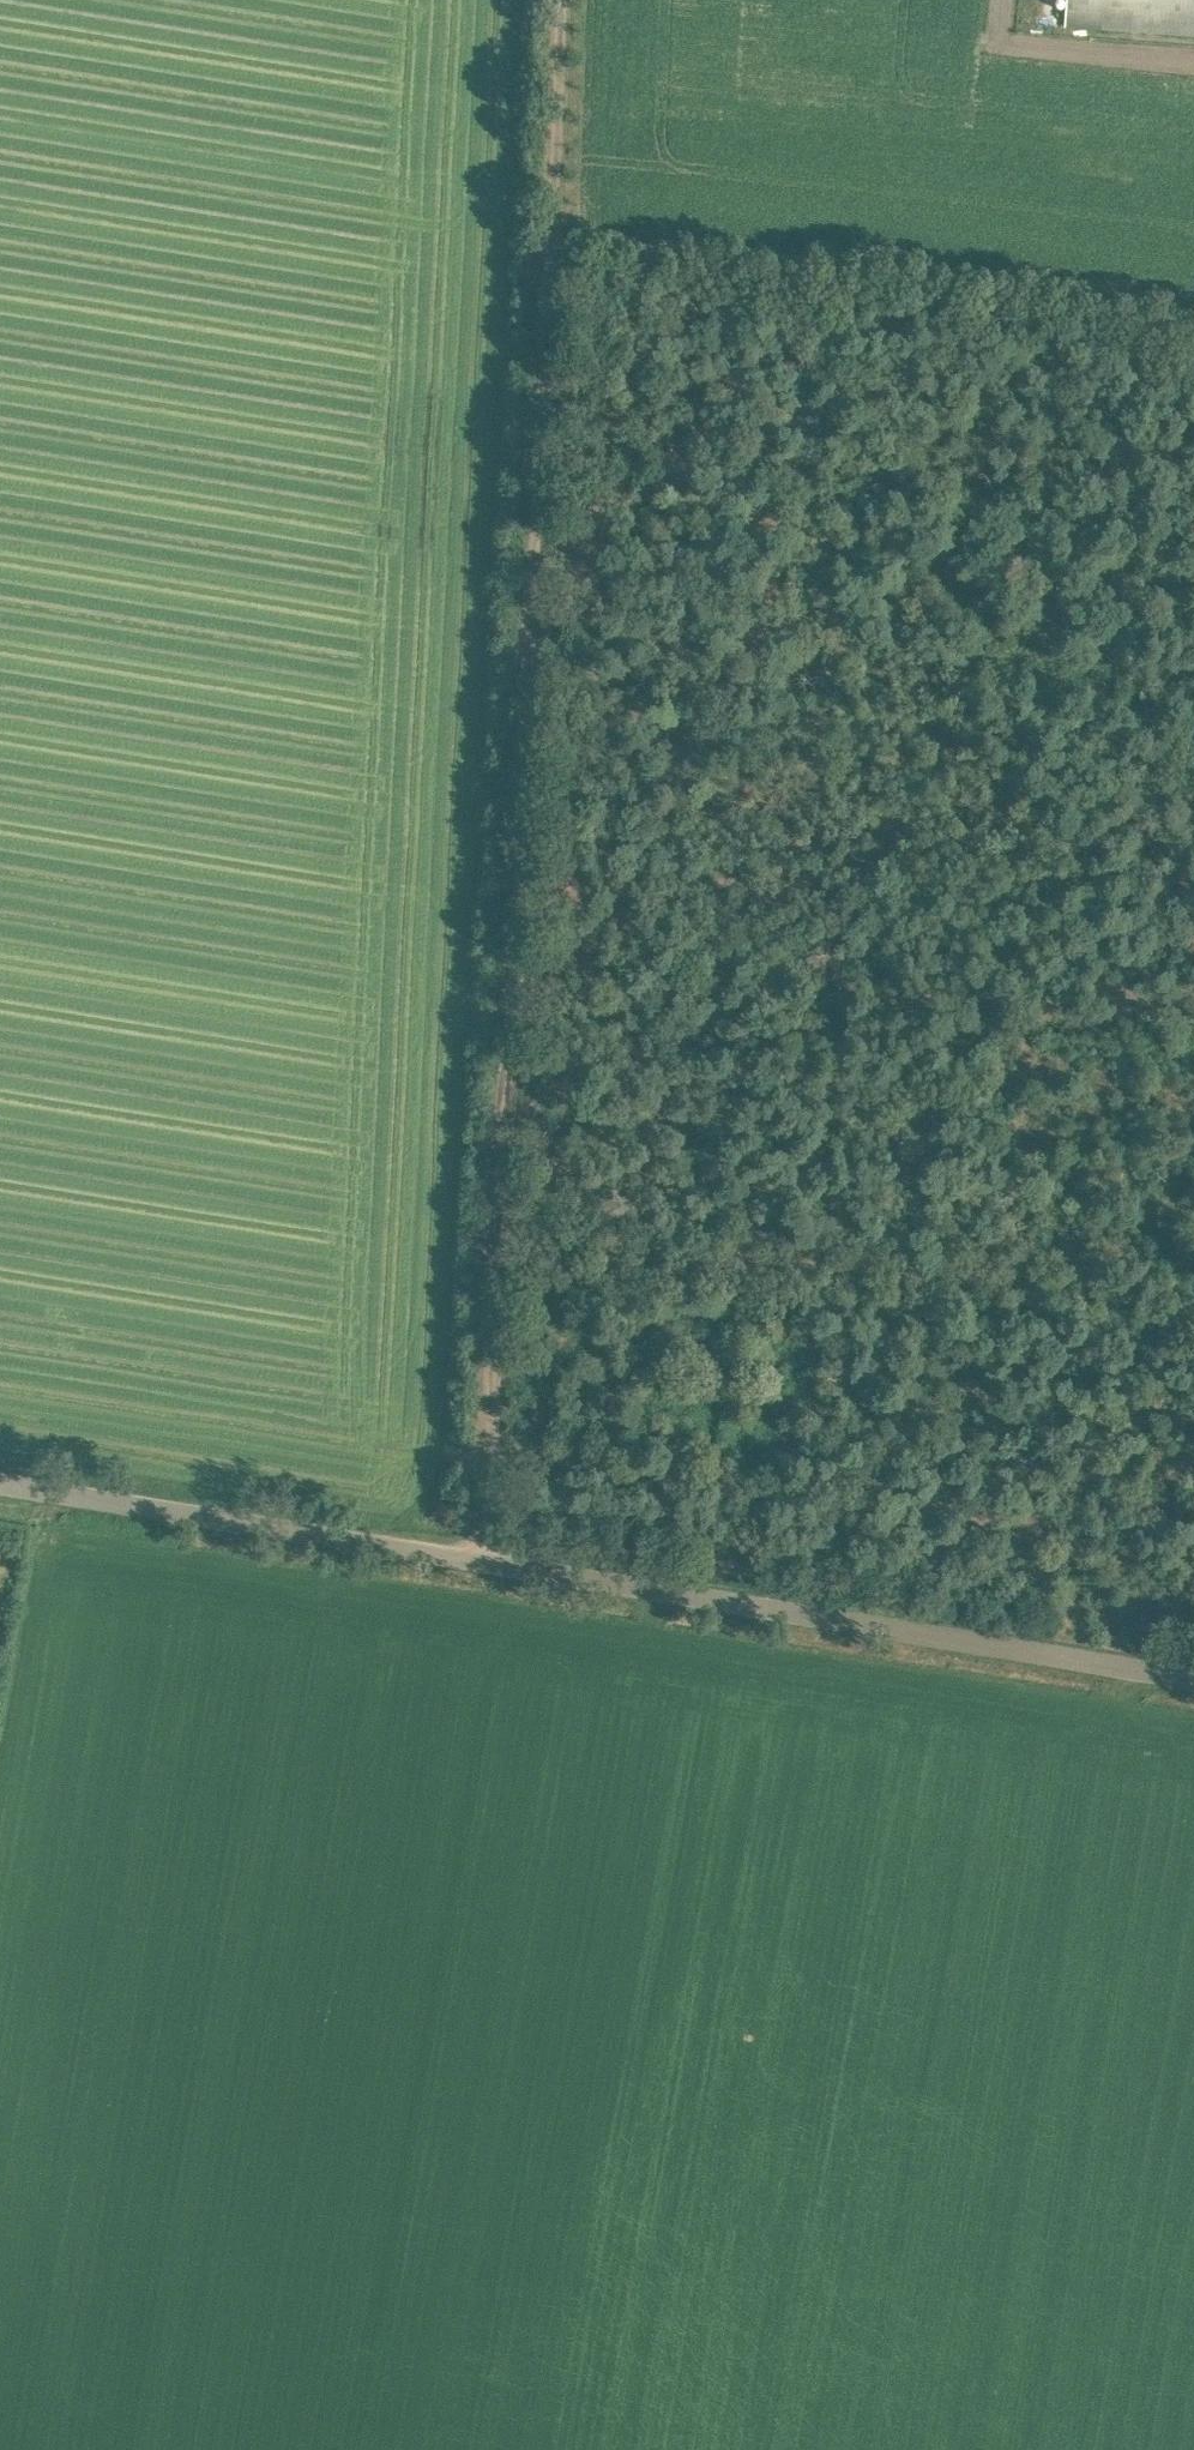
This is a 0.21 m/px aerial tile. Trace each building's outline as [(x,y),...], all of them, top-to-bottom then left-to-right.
[(1066,26),(1193,36),(1193,0),(1068,0),(1066,26)]
